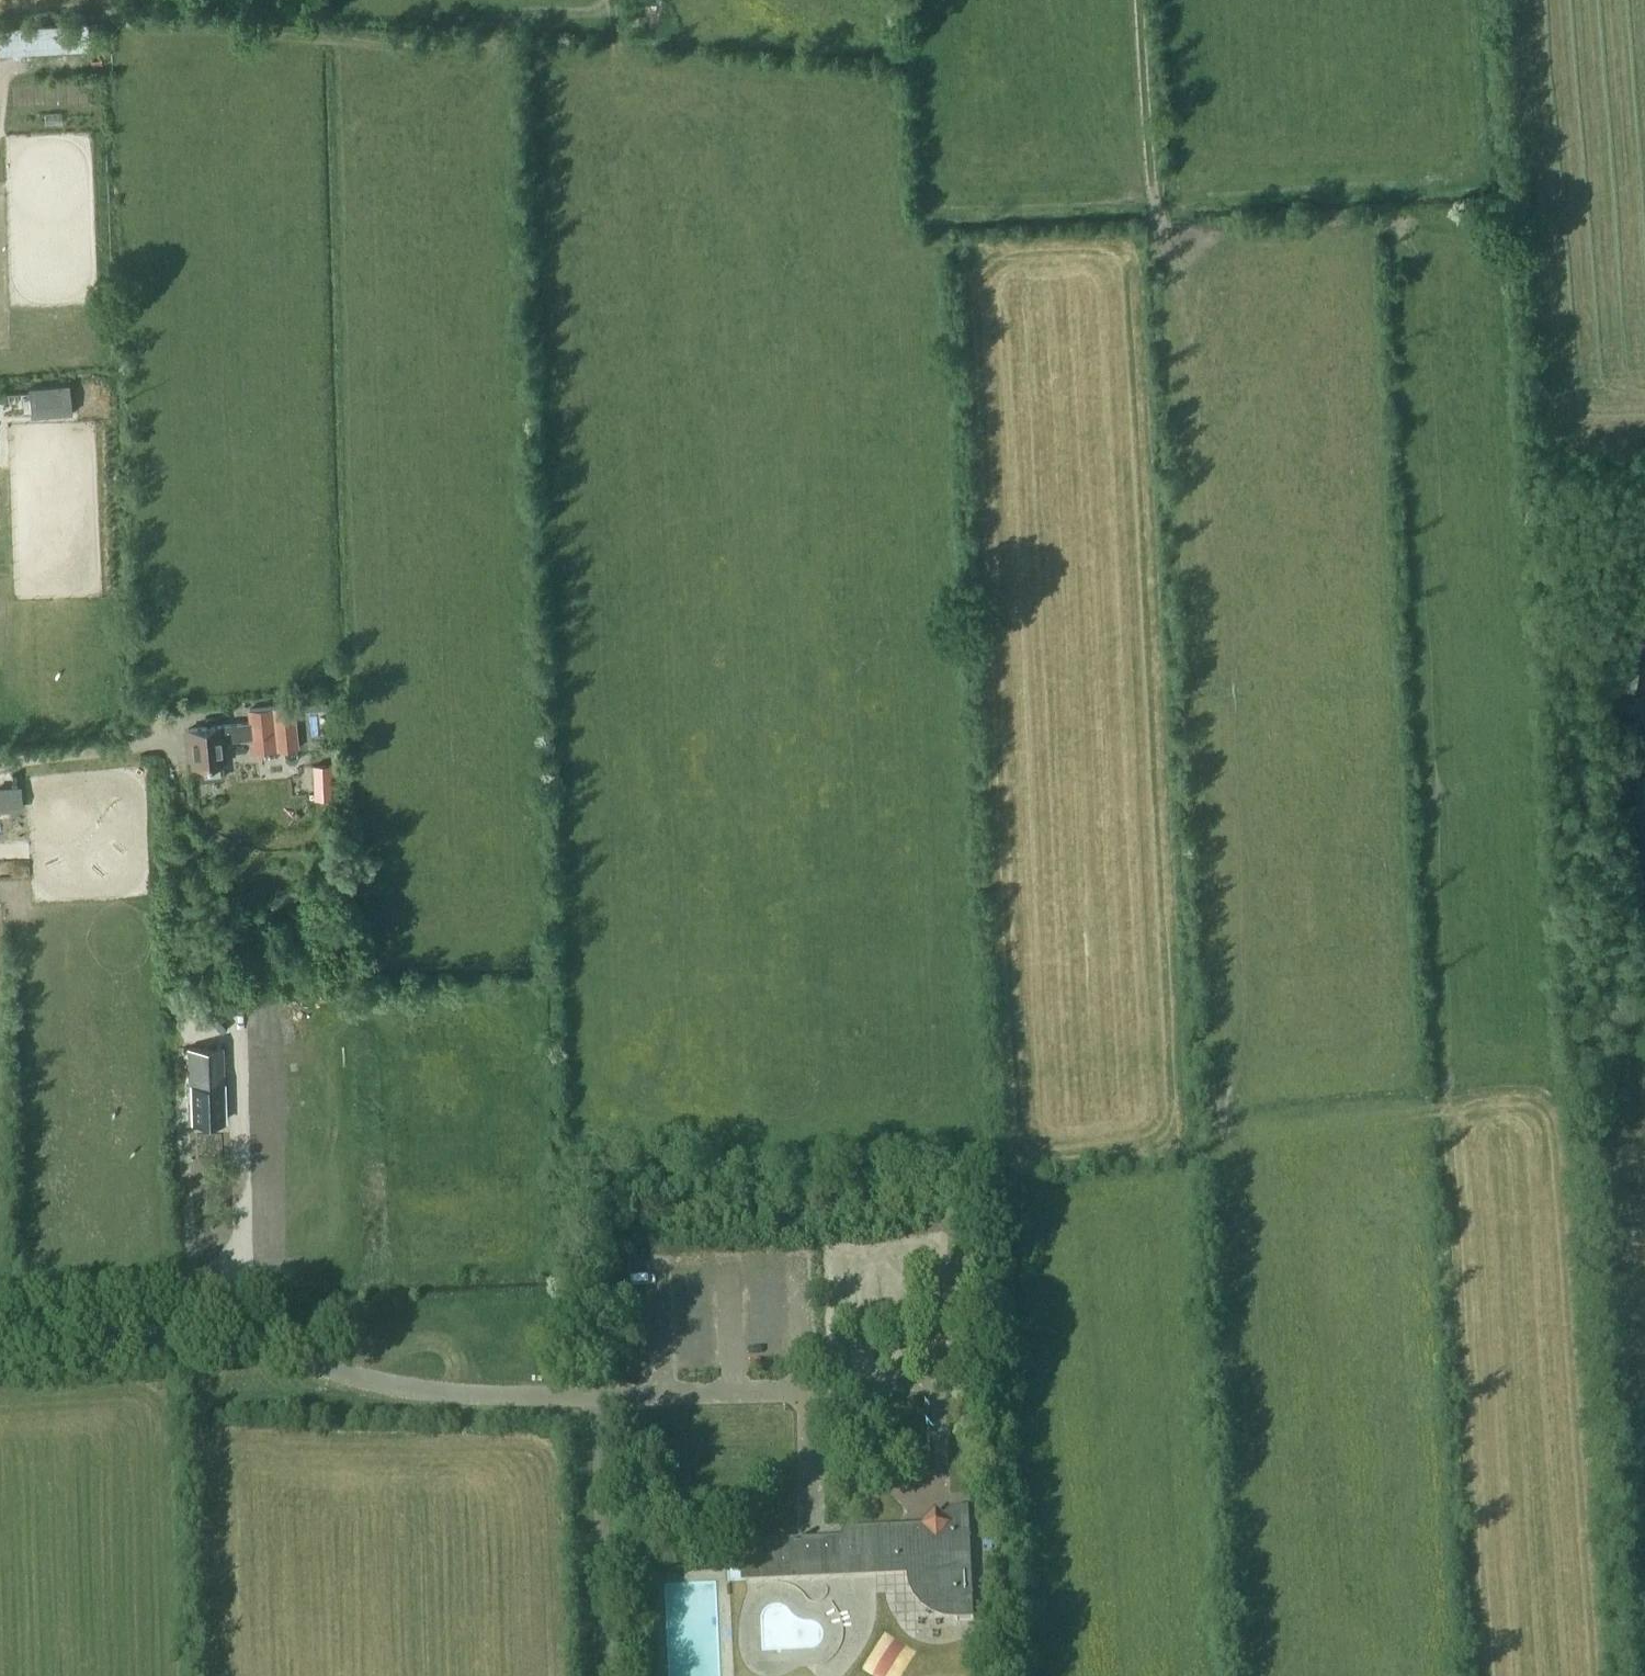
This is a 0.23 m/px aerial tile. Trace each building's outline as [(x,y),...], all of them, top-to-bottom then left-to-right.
[(298,748),(294,704),(249,708),(250,722),(187,728),(190,765),(199,764),(201,779),(223,777),(221,762),(223,762),(221,739),(251,736),(253,752),(298,748)] [(312,764),(314,798),(331,797),(330,763),(312,764)] [(0,783),(0,808),(22,809),(23,784),(0,783)] [(231,1010),(231,1023),(249,1024),(250,1010),(231,1010)] [(192,1084),(193,1121),(224,1121),(223,1084),(224,1084),(223,1046),(189,1046),(190,1084),(192,1084)] [(761,1542),(761,1539),(740,1540),(741,1568),(793,1565),(794,1571),(914,1566),(915,1575),(916,1585),(920,1594),(927,1602),(935,1608),(944,1611),(954,1612),(955,1621),(973,1620),(968,1509),(950,1510),(928,1533),(921,1527),(850,1530),(845,1531),(842,1534),(841,1539),(804,1541),(804,1537),(800,1537),(800,1541),(761,1542)] [(918,1646),(885,1629),(865,1669),(879,1675),(903,1675),(918,1646)]
